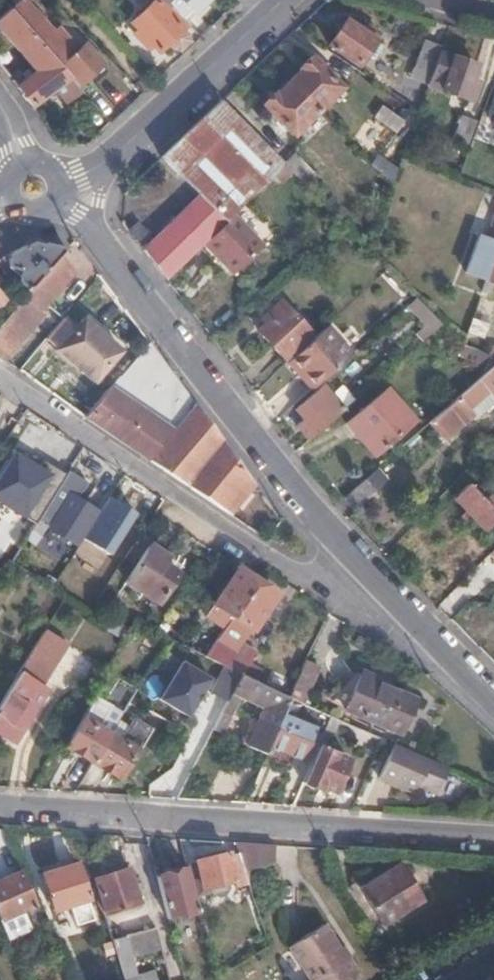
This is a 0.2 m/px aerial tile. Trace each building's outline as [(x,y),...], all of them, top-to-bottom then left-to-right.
[(69,75),(76,83),(103,59),(86,41),(65,58),(56,48),(62,42),(26,0),(19,0),(9,8),(53,57),(69,75)] [(184,21),(164,0),(152,0),(133,19),(143,30),(139,33),(147,43),(152,39),(160,48),(169,40),(174,46),(178,47),(186,41),(188,37),(183,31),(184,29),(181,24),(184,21)] [(184,21),(206,0),(164,0),(184,21)] [(53,57),(9,8),(0,16),(0,28),(36,70),(53,57)] [(379,33),(367,24),(361,33),(345,22),(330,44),(358,65),(374,43),(373,41),(379,33)] [(438,53),(440,46),(422,40),(413,67),(430,74),(438,53)] [(473,66),(438,53),(430,74),(426,85),(469,101),(476,83),(469,80),(473,66)] [(17,86),(31,105),(55,86),(69,75),(53,57),(36,70),(17,86)] [(300,73),(288,84),(316,111),(340,88),(310,57),(297,70),(300,73)] [(81,89),(99,109),(116,94),(99,74),(81,89)] [(69,75),(55,86),(65,99),(80,87),(76,83),(69,75)] [(316,111),(288,84),(276,96),(274,93),(261,105),(291,136),(316,111)] [(89,119),(99,109),(81,89),(71,99),(89,119)] [(285,165),(221,100),(163,154),(180,173),(201,153),(231,186),(209,207),(224,223),(235,213),(285,165)] [(371,122),(394,136),(402,121),(379,108),(371,122)] [(464,150),(474,121),(460,116),(449,144),(464,150)] [(201,153),(180,173),(200,197),(209,207),(231,186),(201,153)] [(215,232),(224,223),(209,207),(200,197),(182,215),(205,241),(215,232)] [(265,244),(235,213),(215,232),(204,242),(235,273),(265,244)] [(143,251),(166,280),(185,261),(204,242),(205,241),(182,215),(164,232),(149,246),(143,251)] [(485,239),(478,236),(465,272),(484,280),(481,291),(488,294),(492,282),(493,283),(493,216),(485,239)] [(141,236),(149,246),(164,232),(156,222),(141,236)] [(64,249),(30,242),(13,251),(9,264),(20,270),(18,277),(19,282),(28,290),(0,322),(0,361),(1,361),(43,313),(40,311),(72,275),(58,255),(64,249)] [(283,358),(309,333),(279,300),(269,309),(272,314),(257,329),(283,358)] [(121,352),(83,319),(55,352),(92,386),(121,352)] [(288,361),(312,388),(353,352),(328,323),(288,361)] [(184,391),(147,342),(122,375),(166,412),(184,391)] [(122,375),(87,419),(147,459),(193,404),(184,391),(166,412),(122,375)] [(478,378),(427,423),(441,440),(469,416),(466,412),(489,391),(478,378)] [(298,428),(307,439),(343,407),(323,384),(295,409),(304,422),(298,428)] [(374,454),(413,418),(386,387),(345,421),(374,454)] [(193,404),(147,459),(245,524),(258,509),(274,528),(281,521),(193,404)] [(30,465),(15,455),(0,478),(0,503),(4,505),(30,465)] [(53,467),(43,461),(38,470),(47,476),(53,467)] [(39,520),(66,476),(53,467),(47,476),(38,470),(30,465),(4,505),(35,525),(39,520)] [(88,484),(69,472),(66,476),(39,520),(49,526),(48,528),(74,545),(94,512),(77,500),(88,484)] [(335,505),(346,515),(373,490),(364,479),(335,505)] [(493,519),(493,511),(493,510),(493,509),(493,498),(490,493),(489,487),(484,482),(475,491),(469,484),(455,498),(484,529),(493,519)] [(135,514),(110,497),(82,537),(107,555),(135,514)] [(181,565),(150,544),(125,581),(156,602),(181,565)] [(225,626),(256,580),(236,566),(205,612),(225,626)] [(275,593),(256,580),(225,626),(212,645),(205,656),(222,665),(238,673),(241,675),(253,652),(240,645),(275,593)] [(45,628),(0,699),(0,732),(15,742),(49,688),(42,684),(68,643),(45,628)] [(317,669),(303,660),(288,696),(302,702),(317,669)] [(210,678),(181,661),(159,698),(188,716),(210,678)] [(238,673),(222,665),(211,688),(227,696),(238,673)] [(399,733),(414,701),(378,684),(380,681),(362,672),(361,675),(358,674),(344,706),(399,733)] [(288,696),(241,675),(230,692),(262,705),(256,719),(249,716),(239,740),(265,752),(268,747),(288,696)] [(67,745),(92,762),(110,732),(123,711),(95,694),(82,715),(84,717),(67,745)] [(302,702),(288,696),(268,747),(278,752),(275,760),(287,765),(290,758),(308,765),(316,744),(323,730),(329,715),(320,711),(314,726),(296,717),(302,702)] [(332,735),(339,719),(329,715),(323,730),(332,735)] [(110,732),(92,762),(117,777),(135,748),(137,749),(149,728),(133,718),(120,739),(110,732)] [(392,743),(385,758),(413,771),(420,755),(392,743)] [(308,765),(300,783),(317,790),(319,786),(332,791),(347,758),(316,744),(308,765)] [(436,794),(448,767),(420,755),(413,771),(385,758),(377,776),(413,792),(416,785),(436,794)] [(272,844),(234,842),(243,870),(278,858),(272,844)] [(226,882),(233,880),(227,854),(195,861),(201,888),(208,887),(210,891),(215,894),(226,891),(227,887),(226,882)] [(91,916),(74,862),(40,872),(54,919),(72,914),(75,922),(91,916)] [(380,923),(420,898),(397,863),(358,887),(380,923)] [(185,867),(154,875),(165,919),(196,911),(185,867)] [(0,877),(0,918),(23,907),(34,903),(20,868),(0,877)] [(103,911),(136,900),(126,868),(93,878),(103,911)] [(0,918),(0,919),(9,940),(33,930),(23,907),(0,918)] [(320,924),(286,945),(308,979),(307,979),(342,979),(340,977),(352,969),(343,955),(341,956),(320,924)] [(158,948),(153,926),(119,935),(124,956),(158,948)]
